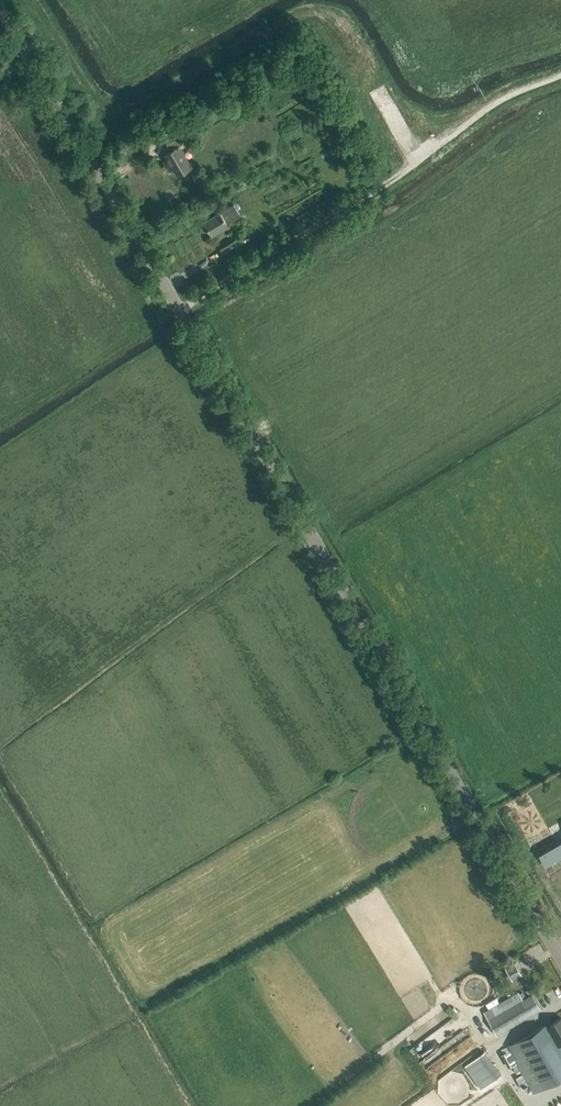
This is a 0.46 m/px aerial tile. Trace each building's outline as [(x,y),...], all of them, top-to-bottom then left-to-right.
[(191,168),(179,147),(183,144),(179,137),(166,145),(170,151),(163,156),(169,165),(170,164),(177,176),(191,168)] [(239,216),(233,205),(220,213),(219,211),(203,221),(211,235),(228,225),(227,223),(239,216)] [(545,866),(560,857),(560,845),(560,843),(539,855),(545,866)] [(560,891),(560,885),(556,878),(532,892),(539,904),(560,891)] [(511,981),(521,975),(514,964),(505,969),(511,981)] [(498,993),(504,990),(499,982),(494,985),(498,993)] [(522,999),(518,991),(483,1011),(496,1035),(541,1010),(532,994),(522,999)] [(549,1025),(548,1023),(506,1047),(533,1093),(560,1077),(560,1046),(560,1044),(560,1043),(560,1018),(549,1025)] [(481,1089),(502,1074),(485,1051),(464,1066),(481,1089)] [(502,1054),(510,1068),(516,1064),(508,1051),(502,1054)]
